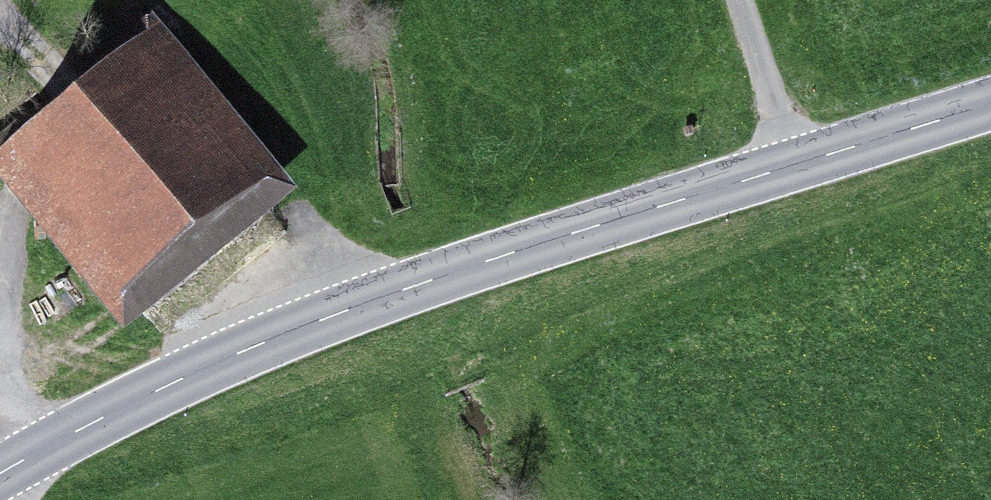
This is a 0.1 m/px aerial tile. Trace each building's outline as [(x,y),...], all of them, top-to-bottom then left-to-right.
[(168,30),(2,164),(126,316),(292,182),(168,30)]
